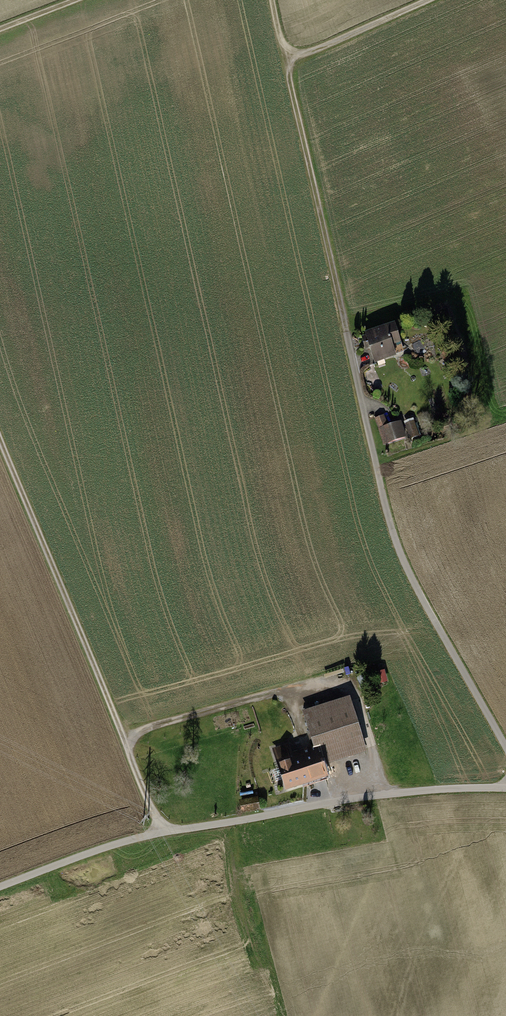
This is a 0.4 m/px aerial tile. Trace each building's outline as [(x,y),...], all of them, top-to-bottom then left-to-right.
[(395,324),(365,334),(375,364),(397,357),(396,355),(404,352),(395,324)] [(384,416),(374,419),(383,446),(406,438),(401,422),(388,427),(384,416)] [(417,420),(408,422),(411,437),(420,436),(417,420)] [(289,743),(272,748),(285,792),(328,777),(324,765),(367,752),(349,695),(301,710),(313,745),(292,752),(289,743)]
